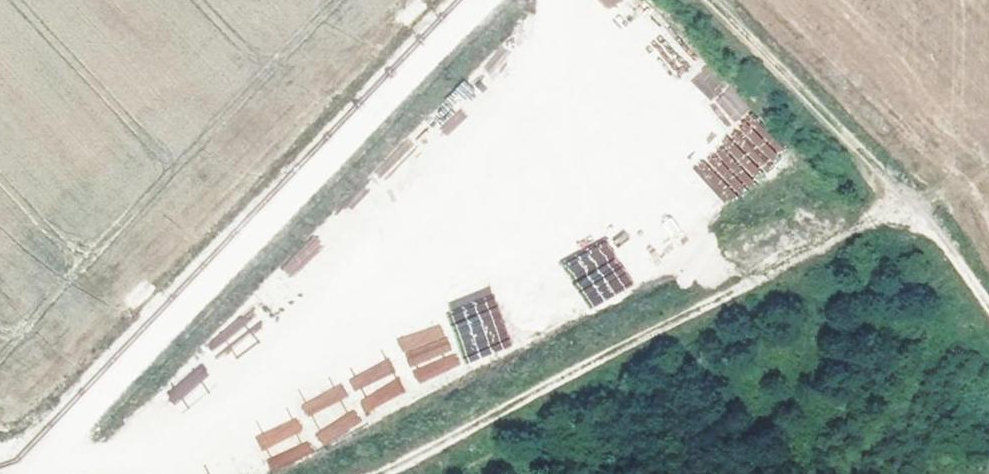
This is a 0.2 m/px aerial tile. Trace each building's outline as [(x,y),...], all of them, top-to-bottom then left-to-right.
[(618,0),(599,0),(609,9),(618,0)] [(707,62),(690,80),(711,101),(728,83),(707,62)] [(730,86),(713,100),(732,123),(749,109),(730,86)] [(729,206),(785,148),(748,113),(692,170),(729,206)] [(312,236),(282,267),(292,277),(322,246),(312,236)] [(593,309),(634,282),(606,239),(564,266),(593,309)] [(491,287),(446,303),(468,362),(512,346),(491,287)] [(437,320),(397,340),(419,384),(459,364),(437,320)] [(207,339),(212,352),(235,343),(230,330),(207,339)] [(236,355),(256,342),(249,332),(230,344),(236,355)] [(296,390),(325,441),(407,394),(378,343),(296,390)] [(180,413),(213,389),(197,367),(164,391),(180,413)] [(275,471),(323,447),(301,403),(253,427),(275,471)]
